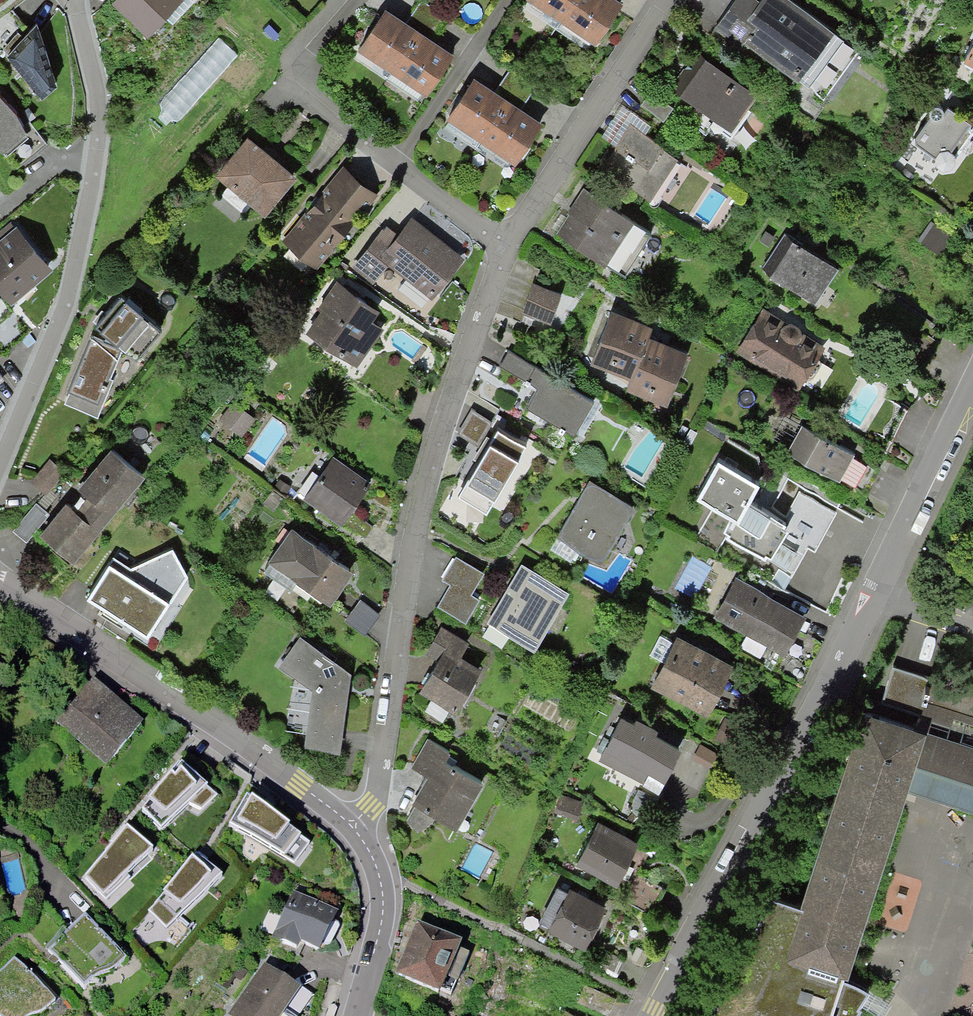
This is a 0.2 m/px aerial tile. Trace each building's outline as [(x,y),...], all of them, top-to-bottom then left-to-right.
[(159,14),(170,25),(194,0),(118,0),(116,2),(144,29),(159,14)] [(410,10),(436,28),(445,15),(422,0),(417,0),(410,10)] [(559,18),(571,0),(533,0),(559,18)] [(559,18),(593,41),(618,3),(613,0),(571,0),(559,18)] [(747,35),(797,71),(793,76),(819,95),(855,46),(791,0),(732,0),(713,26),(740,45),(747,35)] [(356,46),(390,68),(415,31),(402,22),(381,8),(356,46)] [(428,40),(436,28),(410,10),(402,22),(415,31),(428,40)] [(3,53),(37,94),(52,82),(33,21),(3,53)] [(428,40),(415,31),(390,68),(423,91),(449,54),(428,40)] [(963,58),(972,62),(972,38),(963,58)] [(751,93),(697,53),(677,80),(663,70),(640,102),(662,118),(682,91),(699,104),(688,119),(705,132),(716,116),(728,125),(751,93)] [(508,67),(500,79),(525,96),(534,84),(508,67)] [(445,114),(479,137),(504,100),(491,91),(471,77),(445,114)] [(517,108),(525,96),(500,79),(491,91),(504,100),(517,108)] [(25,126),(0,99),(0,147),(25,126)] [(517,108),(504,100),(479,137),(512,160),(538,122),(517,108)] [(951,165),(954,159),(953,157),(972,130),(972,123),(948,104),(943,110),(942,109),(940,105),(937,103),(935,103),(931,105),(929,110),(930,114),(912,140),(937,158),(936,159),(937,162),(939,166),(942,167),(945,168),(951,165)] [(601,134),(618,145),(633,123),(645,131),(650,123),(621,104),(601,134)] [(618,145),(605,164),(653,197),(678,159),(660,147),(663,143),(645,131),(633,123),(618,145)] [(289,174),(244,137),(216,171),(228,181),(219,192),(240,210),(249,199),(261,208),(289,174)] [(306,264),(310,259),(318,265),(374,197),(344,173),(287,241),(295,247),(291,252),(306,264)] [(649,231),(584,190),(558,231),(623,272),(649,231)] [(412,223),(398,241),(384,230),(357,266),(375,279),(390,261),(410,276),(401,288),(426,307),(461,261),(412,223)] [(940,250),(943,245),(948,249),(955,240),(934,224),(927,234),(935,240),(932,244),(940,250)] [(11,300),(48,269),(16,232),(0,245),(0,288),(11,300)] [(837,268),(785,235),(763,270),(815,302),(837,268)] [(534,285),(529,298),(555,308),(560,295),(534,285)] [(377,312),(340,286),(323,310),(326,313),(311,334),(355,365),(379,330),(369,323),(377,312)] [(550,321),(555,308),(529,298),(524,311),(550,321)] [(812,378),(821,364),(821,361),(817,356),(821,349),(799,335),(800,333),(800,331),(797,325),(795,324),(791,323),(789,324),(785,326),(785,327),(762,312),(740,346),(800,383),(804,377),(812,378)] [(610,314),(593,359),(632,375),(646,338),(651,328),(630,319),(629,321),(610,314)] [(112,360),(126,373),(155,340),(129,318),(85,368),(92,383),(112,360)] [(628,386),(667,401),(685,356),(667,348),(667,347),(646,338),(632,375),(628,386)] [(563,433),(565,429),(575,435),(595,402),(509,351),(500,366),(526,382),(525,384),(528,386),(531,382),(539,386),(527,407),(560,427),(558,430),(563,433)] [(882,467),(802,423),(787,451),(867,494),(882,467)] [(515,508),(535,475),(516,464),(520,456),(484,434),(474,449),(484,455),(469,481),(467,480),(455,501),(457,502),(472,511),(485,490),(515,508)] [(690,497),(739,524),(767,475),(718,448),(690,497)] [(51,549),(68,563),(141,475),(113,451),(81,489),(94,500),(80,516),(67,505),(41,536),(54,546),(51,549)] [(331,460),(305,497),(365,540),(374,528),(351,512),(369,486),(331,460)] [(32,482),(45,493),(62,472),(49,461),(32,482)] [(632,504),(589,479),(557,533),(601,558),(632,504)] [(15,529),(27,539),(47,515),(35,505),(15,529)] [(329,600),(350,571),(292,530),(264,570),(289,587),(296,577),(329,600)] [(168,546),(118,569),(105,561),(83,593),(122,618),(142,588),(147,591),(180,568),(168,546)] [(443,577),(450,582),(469,592),(482,571),(455,555),(443,577)] [(565,589),(521,564),(490,619),(533,644),(565,589)] [(800,614),(734,578),(715,611),(782,648),(800,614)] [(477,597),(469,592),(450,582),(438,603),(465,618),(477,597)] [(455,706),(478,667),(458,655),(462,648),(450,641),(454,634),(440,626),(428,648),(440,655),(422,687),(455,706)] [(651,651),(667,660),(657,680),(705,704),(727,662),(679,637),(677,641),(661,632),(651,651)] [(353,672),(302,637),(281,668),(314,690),(306,748),(340,753),(353,672)] [(891,662),(879,698),(917,710),(913,725),(863,709),(802,902),(768,891),(704,1013),(712,1015),(852,1015),(859,1005),(857,1002),(867,987),(855,980),(840,974),(902,781),(972,803),(972,688),(891,662)] [(2,689),(9,675),(0,670),(0,688),(2,689)] [(62,721),(82,738),(79,742),(109,767),(127,746),(121,741),(136,723),(92,685),(62,721)] [(678,746),(652,733),(654,729),(635,718),(633,723),(619,716),(600,754),(658,785),(678,746)] [(429,739),(413,768),(429,777),(414,804),(454,827),(481,781),(444,760),(449,751),(429,739)] [(207,782),(181,759),(173,770),(171,768),(148,795),(150,798),(142,806),(162,827),(190,803),(202,808),(217,793),(205,784),(207,782)] [(656,797),(638,788),(632,799),(633,810),(645,820),(656,797)] [(250,795),(247,792),(230,821),(284,853),(283,855),(295,862),(310,841),(300,833),(301,831),(288,823),(290,820),(252,791),(250,795)] [(581,801),(560,793),(555,806),(576,814),(581,801)] [(153,845),(127,822),(84,875),(105,898),(130,876),(125,871),(153,845)] [(630,865),(626,863),(636,842),(597,822),(579,858),(618,878),(620,875),(624,877),(630,865)] [(220,871),(197,851),(194,854),(193,853),(163,887),(166,890),(148,910),(168,928),(220,871)] [(664,885),(637,871),(624,898),(651,912),(664,885)] [(603,907),(569,889),(568,892),(559,887),(543,919),(552,923),(550,925),(585,943),(603,907)] [(318,951),(334,919),(294,899),(273,939),(295,950),(300,942),(318,951)] [(109,980),(128,963),(85,919),(49,954),(86,993),(104,976),(109,980)] [(458,946),(418,929),(398,976),(438,992),(439,990),(451,995),(468,954),(456,949),(458,946)] [(57,1006),(15,962),(0,976),(0,1015),(46,1015),(57,1006)] [(296,992),(266,970),(233,1015),(279,1015),(296,992)]
